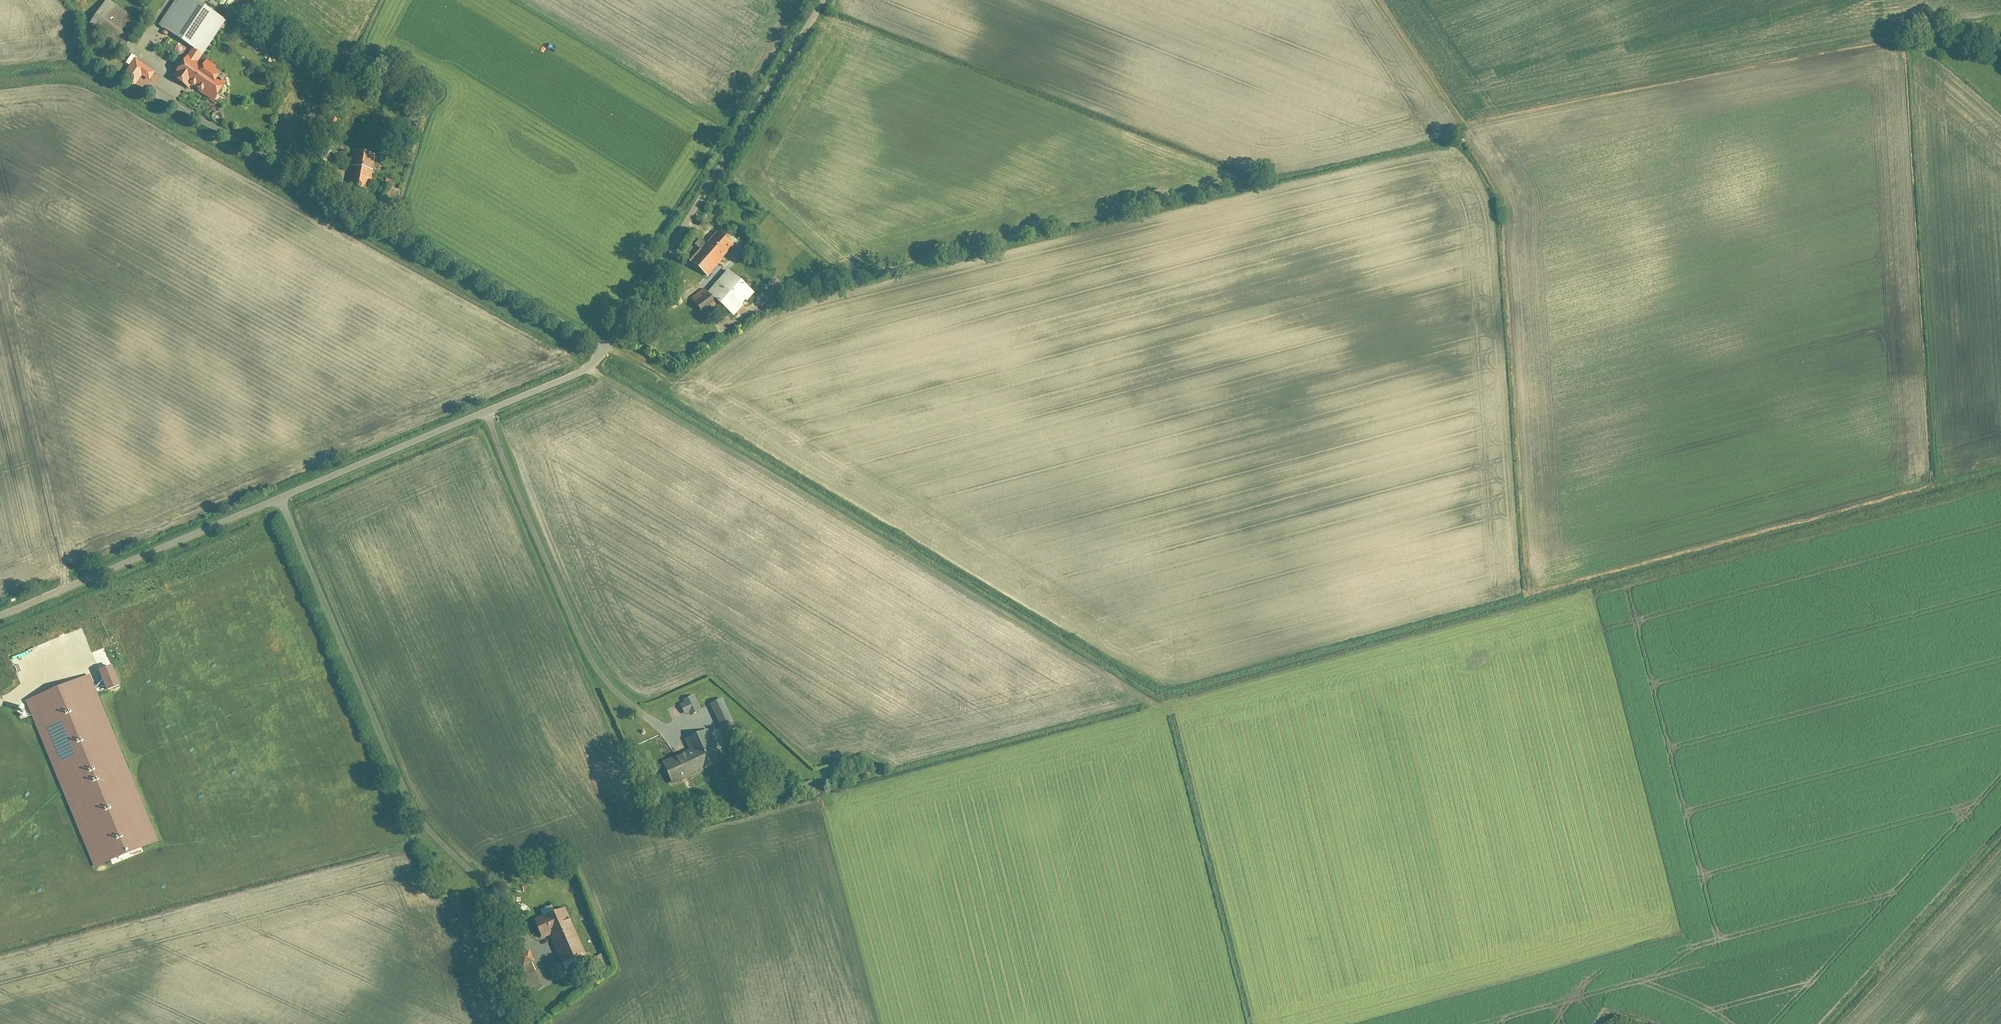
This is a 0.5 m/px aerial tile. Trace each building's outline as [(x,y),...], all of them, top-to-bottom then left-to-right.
[(192,0),(175,0),(159,25),(191,46),(174,73),(209,95),(220,79),(195,63),(223,20),(192,0)] [(108,2),(94,23),(127,46),(142,25),(108,2)] [(134,51),(119,78),(132,85),(137,75),(148,81),(158,64),(134,51)] [(291,55),(286,62),(296,68),(300,61),(291,55)] [(370,154),(355,152),(350,182),(365,184),(370,154)] [(390,188),(383,185),(375,205),(382,208),(390,188)] [(716,231),(705,243),(697,236),(683,252),(706,273),(731,244),(716,231)] [(752,291),(728,273),(710,290),(706,284),(690,296),(707,321),(725,309),(732,313),(752,291)] [(690,695),(661,706),(668,726),(698,715),(690,695)] [(726,701),(713,706),(720,726),(733,721),(726,701)] [(705,731),(683,739),(689,753),(662,763),(669,781),(717,763),(705,731)] [(768,757),(772,748),(752,740),(748,749),(768,757)] [(588,955),(568,911),(537,925),(545,943),(552,939),(565,966),(588,955)] [(538,971),(522,940),(509,947),(525,978),(538,971)] [(560,965),(551,969),(556,980),(565,976),(560,965)] [(550,991),(543,975),(534,979),(540,995),(550,991)]
